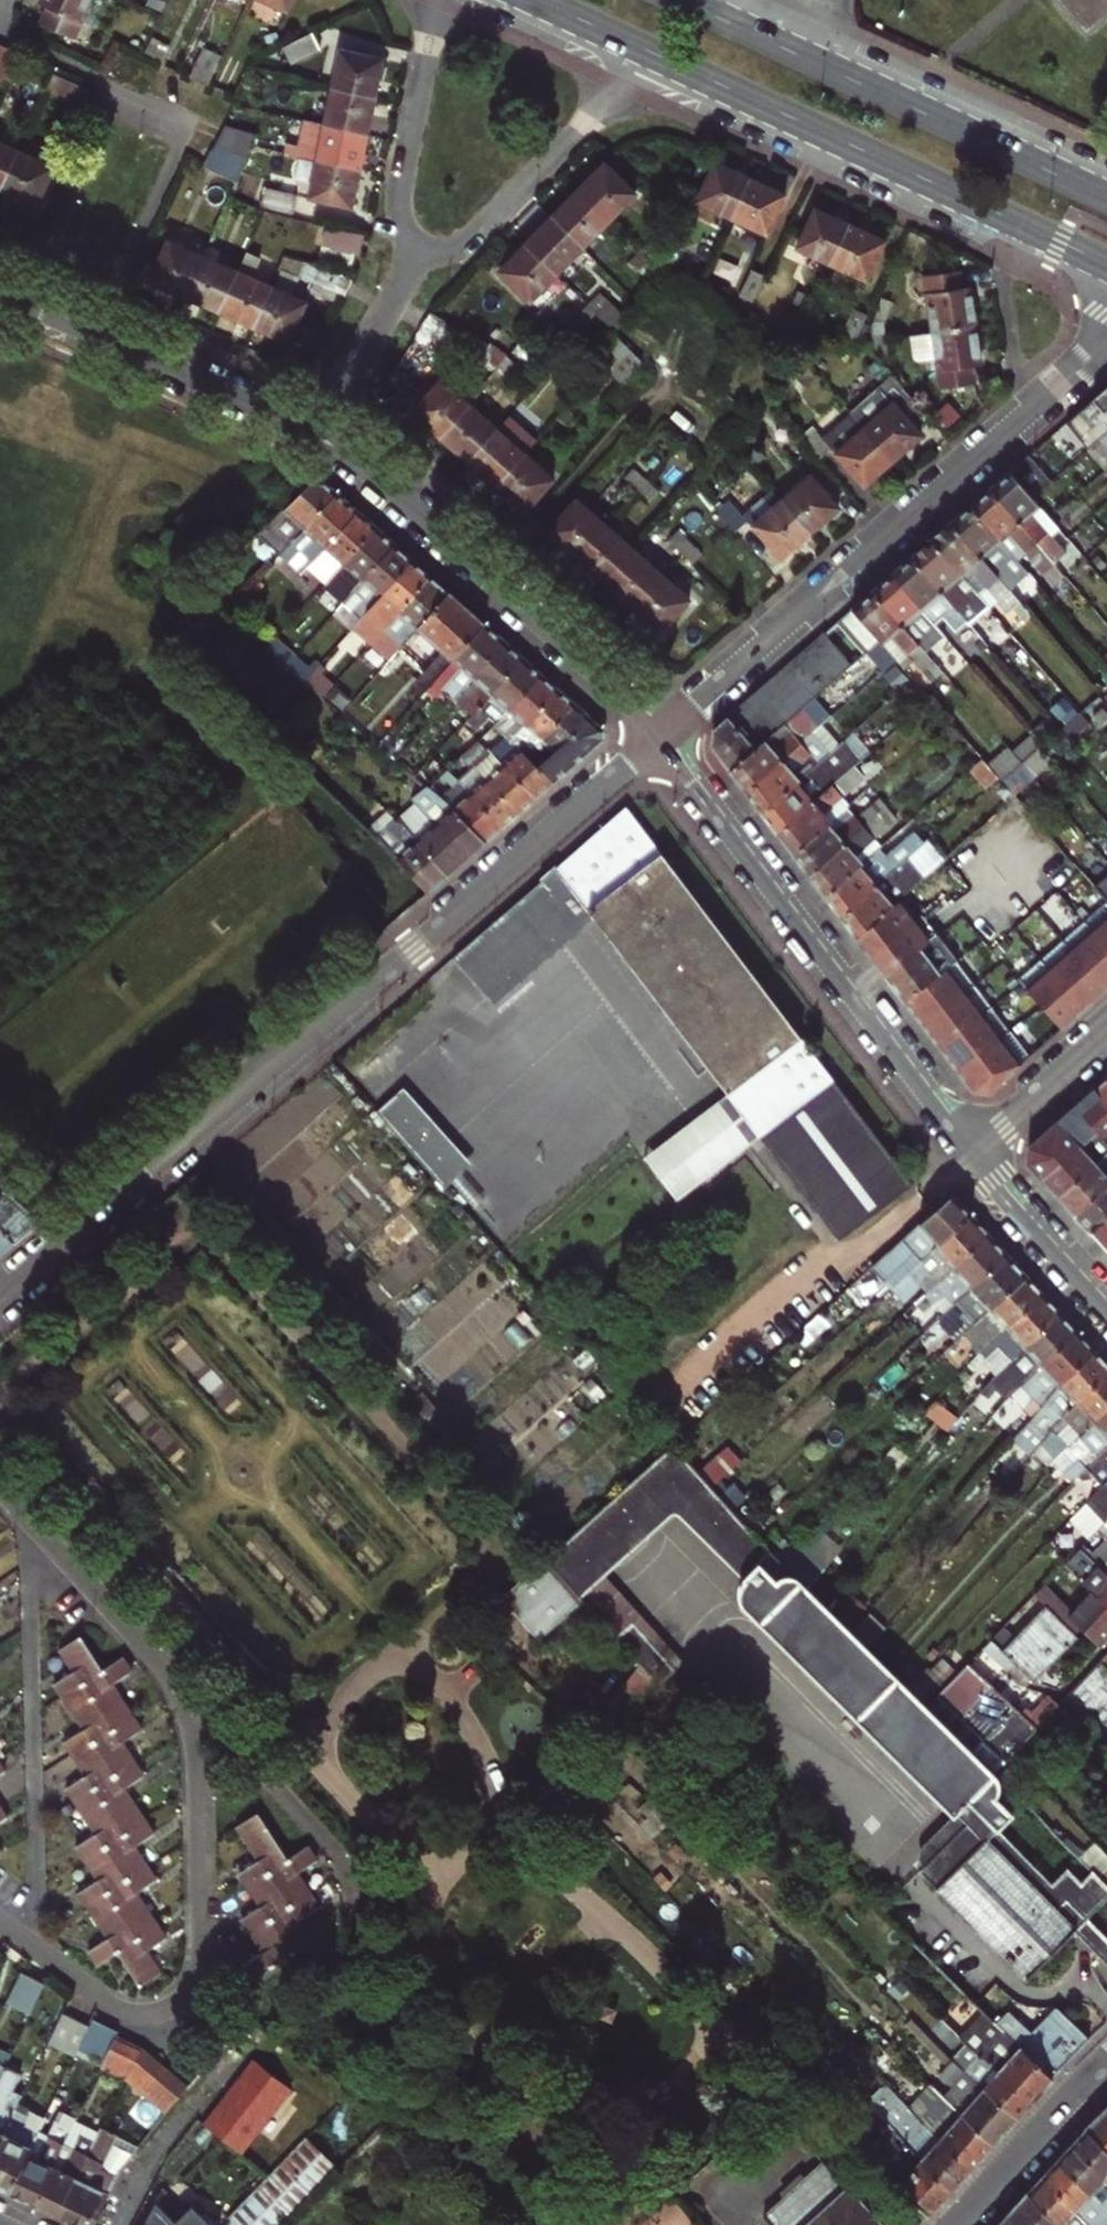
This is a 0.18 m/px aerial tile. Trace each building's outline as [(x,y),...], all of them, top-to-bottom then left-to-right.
[(71,39),(89,0),(43,0),(40,4),(47,7),(39,24),(71,39)] [(286,13),(292,0),(257,0),(286,13)] [(1105,50),(1106,48),(1106,0),(1055,0),(1105,50)] [(309,33),(286,44),(293,60),(316,49),(309,33)] [(8,84),(21,56),(0,46),(0,80),(8,84)] [(190,79),(210,88),(224,57),(205,49),(190,79)] [(339,56),(331,91),(332,91),(375,101),(383,66),(339,56)] [(90,86),(56,71),(49,86),(83,101),(90,86)] [(323,127),(367,138),(375,101),(332,91),(331,91),(323,127)] [(284,157),(315,166),(355,175),(359,176),(367,138),(323,127),(305,123),(297,150),(287,146),(284,157)] [(223,127),(214,146),(242,157),(249,160),(254,148),(259,136),(223,127)] [(0,142),(0,189),(2,190),(20,151),(0,142)] [(242,157),(214,146),(212,151),(210,150),(202,168),(232,181),(242,157)] [(20,151),(2,190),(38,206),(55,167),(20,151)] [(697,202),(730,217),(748,179),(714,163),(697,202)] [(352,209),(359,176),(355,175),(315,166),(308,200),(352,209)] [(602,167),(575,194),(606,224),(633,196),(602,167)] [(783,195),(748,179),(730,217),(766,233),(783,195)] [(267,191),(263,212),(292,219),(296,198),(267,191)] [(575,194),(549,220),(580,250),(606,224),(575,194)] [(813,210),(796,247),(830,264),(848,225),(813,210)] [(555,276),(580,250),(549,220),(523,246),(555,276)] [(884,242),(848,225),(830,264),(866,280),(884,242)] [(365,237),(332,230),(328,249),(361,256),(365,237)] [(657,249),(649,242),(638,254),(646,261),(657,249)] [(187,297),(205,258),(170,243),(152,282),(187,297)] [(555,276),(523,246),(498,273),(538,312),(565,286),(555,276)] [(247,253),(238,273),(220,312),(254,327),(272,289),(252,280),(261,260),(247,253)] [(634,273),(646,261),(638,254),(626,266),(634,273)] [(285,256),(284,281),(305,282),(305,257),(285,256)] [(238,273),(205,258),(187,297),(220,312),(238,273)] [(735,298),(751,305),(762,280),(747,272),(735,298)] [(924,277),(932,333),(976,326),(970,285),(960,287),(958,272),(924,277)] [(272,289),(254,327),(288,342),(306,304),(272,289)] [(587,306),(595,314),(612,331),(624,317),(599,293),(587,306)] [(802,310),(807,301),(793,295),(789,304),(802,310)] [(583,326),(595,314),(587,306),(575,318),(583,326)] [(852,309),(842,331),(857,338),(868,316),(852,309)] [(428,314),(420,326),(468,354),(475,342),(428,314)] [(872,325),(874,341),(884,339),(883,324),(872,325)] [(976,326),(932,333),(909,336),(914,359),(919,362),(936,360),(941,390),(974,385),(972,367),(981,366),(976,326)] [(571,339),(590,355),(600,344),(582,328),(571,339)] [(884,339),(874,341),(875,357),(886,355),(884,339)] [(498,365),(506,356),(494,346),(486,354),(498,365)] [(573,360),(555,347),(546,359),(551,366),(563,373),(573,360)] [(625,347),(604,369),(619,384),(639,361),(625,347)] [(498,365),(499,365),(511,376),(518,367),(506,356),(498,365)] [(911,424),(923,414),(888,373),(845,410),(852,418),(890,461),(920,435),(911,424)] [(469,405),(479,393),(462,378),(452,389),(440,379),(411,412),(439,437),(469,405)] [(821,404),(832,395),(824,386),(813,396),(821,404)] [(1106,433),(1106,386),(1070,418),(1094,444),(1106,433)] [(554,399),(547,407),(558,417),(566,409),(554,399)] [(469,405),(439,437),(468,462),(497,430),(469,405)] [(566,409),(558,417),(571,428),(579,420),(566,409)] [(508,417),(497,430),(468,462),(496,486),(524,454),(535,442),(508,417)] [(811,429),(799,439),(817,460),(830,450),(861,486),(890,461),(852,418),(823,443),(811,429)] [(752,448),(739,460),(748,469),(760,457),(752,448)] [(524,454),(496,486),(523,510),(552,478),(524,454)] [(1011,470),(1034,497),(1054,480),(1029,454),(1011,470)] [(736,479),(748,469),(739,460),(728,470),(736,479)] [(319,477),(292,465),(282,490),(299,496),(319,477)] [(635,470),(627,479),(639,489),(646,480),(635,470)] [(1011,470),(991,488),(1055,562),(1067,552),(1033,512),(1041,505),(1034,497),(1011,470)] [(268,526),(292,546),(302,537),(339,494),(319,477),(299,496),(268,526)] [(805,477),(777,502),(807,534),(834,510),(805,477)] [(658,491),(646,480),(639,489),(651,499),(658,491)] [(1055,562),(991,488),(971,505),(995,532),(1017,558),(1025,552),(1047,577),(1059,566),(1055,562)] [(727,502),(716,512),(735,534),(747,524),(778,560),(807,534),(777,502),(768,491),(739,515),(727,502)] [(302,537),(292,546),(284,554),(303,572),(318,558),(329,547),(360,512),(339,494),(302,537)] [(578,502),(550,534),(578,559),(606,527),(578,502)] [(1028,571),(1017,558),(995,532),(971,505),(952,521),(1009,588),(1028,571)] [(340,573),(379,529),(360,512),(329,547),(318,558),(338,576),(340,573)] [(1009,588),(952,521),(931,539),(978,593),(989,583),(1007,604),(1003,607),(1015,620),(1027,609),(1009,588)] [(635,552),(606,527),(578,559),(607,584),(635,552)] [(358,589),(365,582),(397,545),(379,529),(340,573),(358,589)] [(674,542),(685,553),(693,546),(682,534),(674,542)] [(992,609),(978,593),(931,539),(912,556),(973,625),(974,626),(992,609)] [(368,613),(415,561),(397,545),(365,582),(372,588),(358,604),(368,613)] [(685,553),(697,566),(705,559),(693,546),(685,553)] [(663,577),(635,552),(607,584),(635,609),(651,591),(663,577)] [(973,625),(912,556),(892,573),(934,621),(940,617),(944,621),(946,620),(960,635),(973,625)] [(434,577),(415,561),(368,613),(354,627),(372,644),(434,577)] [(939,626),(934,621),(892,573),(872,591),(925,651),(945,633),(939,626)] [(434,577),(372,644),(370,646),(391,663),(419,630),(452,593),(434,577)] [(651,591),(635,609),(658,630),(687,598),(663,577),(651,591)] [(372,588),(365,582),(358,589),(351,598),(358,604),(372,588)] [(989,583),(978,593),(992,609),(996,613),(1003,607),(1007,604),(989,583)] [(925,651),(872,591),(852,608),(880,640),(895,658),(898,661),(908,653),(921,669),(932,660),(925,651)] [(452,593),(419,630),(444,652),(419,683),(428,690),(433,685),(486,623),(452,593)] [(784,724),(880,640),(852,608),(732,712),(762,744),(784,724)] [(486,623),(433,685),(444,694),(453,685),(462,692),(474,678),(507,641),(486,623)] [(526,657),(507,641),(474,678),(483,685),(464,707),(475,717),(526,657)] [(526,657),(475,717),(491,731),(496,727),(512,713),(546,675),(526,657)] [(334,685),(314,669),(305,679),(325,695),(334,685)] [(496,727),(509,738),(515,731),(519,735),(562,689),(546,675),(512,713),(496,727)] [(931,699),(914,679),(906,686),(923,706),(931,699)] [(552,732),(578,703),(562,689),(519,735),(515,731),(509,738),(519,747),(529,756),(552,732)] [(1099,693),(1086,704),(1106,728),(1106,701),(1099,693)] [(529,756),(535,761),(541,755),(546,759),(595,717),(578,703),(552,732),(529,756)] [(731,770),(762,744),(732,712),(716,726),(714,748),(731,770)] [(604,726),(595,717),(546,759),(541,755),(535,761),(556,780),(603,740),(604,726)] [(731,770),(746,790),(816,728),(807,718),(791,731),(784,724),(762,744),(731,770)] [(816,728),(746,790),(762,811),(800,779),(793,771),(811,755),(829,739),(818,726),(816,728)] [(870,733),(853,747),(863,759),(879,744),(870,733)] [(529,756),(519,747),(512,753),(499,738),(491,745),(487,741),(482,744),(539,794),(556,780),(535,761),(529,756)] [(539,794),(482,744),(481,745),(478,742),(469,750),(474,756),(481,764),(523,809),(539,794)] [(989,764),(1018,791),(1049,759),(1036,747),(1024,759),(1008,744),(989,764)] [(762,811),(778,833),(831,787),(854,766),(863,759),(853,747),(821,774),(814,766),(800,779),(762,811)] [(469,750),(453,765),(505,824),(523,809),(481,764),(471,773),(464,766),(474,756),(469,750)] [(818,763),(811,755),(793,771),(800,779),(814,766),(818,763)] [(453,786),(445,793),(487,840),(505,824),(453,765),(442,774),(453,786)] [(854,766),(831,787),(841,799),(852,790),(865,778),(854,766)] [(411,793),(436,819),(468,857),(487,840),(445,793),(434,781),(429,777),(411,793)] [(823,816),(841,799),(831,787),(778,833),(793,853),(827,823),(828,822),(823,816)] [(858,797),(852,790),(841,799),(823,816),(828,822),(847,806),(858,797)] [(828,822),(827,823),(835,832),(854,815),(847,806),(828,822)] [(825,896),(860,865),(862,864),(856,858),(876,840),(874,837),(893,820),(884,808),(863,826),(809,874),(825,896)] [(865,1120),(627,812),(572,859),(557,873),(544,884),(453,962),(486,1001),(587,913),(728,1096),(758,1138),(839,1243),(913,1185),(865,1120)] [(448,874),(416,837),(396,814),(378,829),(431,889),(448,874)] [(793,853),(809,874),(863,826),(854,815),(835,832),(827,823),(793,853)] [(468,857),(436,819),(416,837),(448,874),(468,857)] [(841,917),(908,858),(929,840),(930,840),(923,832),(891,859),(888,856),(868,873),(860,865),(825,896),(841,917)] [(881,847),(876,840),(856,858),(862,864),(881,847)] [(946,859),(929,840),(908,858),(925,878),(945,860),(946,859)] [(862,864),(860,865),(868,873),(888,856),(881,847),(862,864)] [(902,898),(925,878),(908,858),(841,917),(857,938),(902,898)] [(540,880),(544,884),(557,873),(553,869),(540,880)] [(1094,886),(1106,900),(1106,876),(1094,886)] [(923,927),(902,898),(857,938),(876,962),(912,935),(923,927)] [(1086,919),(1106,943),(1106,901),(1086,919)] [(1086,919),(1064,939),(1106,988),(1106,943),(1086,919)] [(912,935),(876,962),(886,975),(922,949),(912,935)] [(886,975),(905,1001),(958,961),(939,937),(922,949),(886,975)] [(1064,939),(1041,958),(1085,1008),(1106,989),(1106,988),(1064,939)] [(1085,1008),(1041,958),(1017,979),(1062,1028),(1085,1008)] [(975,985),(958,961),(905,1001),(923,1025),(975,985)] [(993,1009),(975,985),(923,1025),(942,1050),(993,1009)] [(1011,1032),(993,1009),(942,1050),(960,1074),(1011,1032)] [(1029,1057),(1011,1032),(960,1074),(973,1092),(988,1094),(1029,1057)] [(1094,1089),(1106,1104),(1106,1077),(1094,1089)] [(378,1108),(444,1187),(473,1164),(407,1085),(378,1108)] [(1094,1089),(1076,1104),(1097,1128),(1106,1139),(1106,1104),(1094,1089)] [(758,1138),(728,1096),(643,1162),(675,1203),(758,1138)] [(1090,1134),(1097,1128),(1076,1104),(1059,1120),(1074,1137),(1085,1128),(1090,1134)] [(1029,1163),(1042,1177),(1080,1144),(1074,1137),(1059,1120),(1029,1146),(1029,1163)] [(1080,1144),(1042,1177),(1057,1195),(1106,1151),(1106,1139),(1097,1128),(1090,1134),(1080,1144)] [(1057,1195),(1075,1214),(1106,1185),(1106,1151),(1057,1195)] [(17,1238),(42,1217),(0,1178),(0,1217),(17,1238)] [(1075,1214),(1090,1231),(1106,1215),(1106,1185),(1075,1214)] [(882,1278),(889,1286),(970,1214),(951,1193),(848,1285),(860,1298),(882,1278)] [(970,1214),(889,1286),(902,1300),(946,1261),(952,1269),(989,1235),(970,1214)] [(1090,1231),(1106,1250),(1106,1249),(1106,1215),(1090,1231)] [(17,1238),(0,1217),(0,1252),(17,1238)] [(1007,1255),(989,1235),(952,1269),(970,1288),(1007,1255)] [(1007,1255),(970,1288),(946,1310),(965,1331),(1026,1276),(1007,1255)] [(928,1290),(952,1269),(946,1261),(902,1300),(909,1307),(928,1290)] [(982,1350),(1005,1329),(1043,1295),(1026,1276),(965,1331),(982,1350)] [(946,1310),(928,1290),(909,1307),(926,1327),(940,1315),(946,1310)] [(1043,1295),(1005,1329),(1018,1343),(995,1365),(1000,1370),(1008,1361),(1060,1314),(1043,1295)] [(1077,1334),(1060,1314),(1008,1361),(1019,1373),(997,1393),(1005,1402),(1013,1393),(1077,1334)] [(949,1324),(940,1315),(926,1327),(921,1332),(930,1341),(949,1324)] [(1057,1385),(1093,1352),(1077,1334),(1013,1393),(1032,1417),(1045,1400),(1057,1385)] [(1061,1417),(1070,1406),(1106,1373),(1106,1367),(1093,1352),(1057,1385),(1069,1399),(1055,1411),(1061,1417)] [(1106,1406),(1106,1373),(1070,1406),(1061,1417),(1070,1427),(1055,1443),(1061,1450),(1076,1436),(1090,1422),(1106,1406)] [(1045,1400),(1032,1417),(1047,1434),(1061,1417),(1055,1411),(1045,1400)] [(1098,1451),(1106,1443),(1106,1406),(1090,1422),(1101,1433),(1086,1447),(1076,1457),(1084,1465),(1098,1451)] [(1090,1422),(1076,1436),(1086,1447),(1101,1433),(1090,1422)] [(1098,1451),(1106,1460),(1106,1443),(1098,1451)] [(767,1552),(752,1534),(732,1511),(710,1486),(698,1472),(672,1444),(541,1561),(584,1610),(662,1532),(739,1606),(736,1597),(736,1588),(738,1581),(742,1576),(767,1552)] [(726,1447),(698,1472),(710,1486),(738,1461),(726,1447)] [(1100,1491),(1105,1497),(1090,1513),(1102,1524),(1106,1519),(1106,1483),(1100,1491)] [(1105,1497),(1100,1491),(1084,1508),(1090,1513),(1105,1497)] [(1106,1576),(1078,1550),(1068,1561),(1086,1579),(1079,1586),(1088,1595),(1106,1612),(1106,1577),(1106,1576)] [(857,1641),(831,1615),(767,1552),(742,1576),(738,1581),(736,1588),(736,1597),(739,1606),(959,1823),(915,1869),(1025,1978),(1073,1929),(1086,1916),(1106,1895),(1106,1886),(1091,1870),(1081,1880),(1066,1866),(1051,1881),(999,1828),(1012,1813),(997,1799),(1001,1782),(929,1711),(911,1694),(857,1641)] [(577,1606),(540,1564),(498,1601),(535,1644),(577,1606)] [(1088,1595),(1069,1617),(1064,1622),(1054,1613),(1059,1608),(1041,1590),(1030,1601),(1043,1613),(1072,1640),(1078,1635),(1096,1651),(1106,1640),(1106,1612),(1088,1595)] [(1069,1617),(1059,1608),(1054,1613),(1064,1622),(1069,1617)] [(1072,1640),(1043,1613),(1021,1636),(1052,1665),(1074,1642),(1072,1640)] [(655,1690),(658,1693),(674,1679),(631,1631),(614,1645),(640,1674),(595,1726),(611,1741),(655,1690)] [(1052,1665),(1021,1636),(1002,1656),(1013,1667),(1026,1679),(1033,1686),(1052,1665)] [(100,1670),(79,1638),(58,1652),(72,1673),(54,1686),(61,1696),(80,1684),(100,1670)] [(1002,1656),(990,1645),(985,1651),(1008,1672),(1013,1667),(1002,1656)] [(131,1672),(121,1657),(100,1670),(80,1684),(112,1733),(133,1719),(111,1686),(131,1672)] [(1098,1665),(1065,1700),(1106,1745),(1106,1674),(1098,1665)] [(1013,1667),(1008,1672),(1021,1684),(1026,1679),(1013,1667)] [(959,1678),(939,1700),(961,1721),(992,1689),(969,1668),(959,1678)] [(928,1676),(911,1694),(929,1711),(939,1700),(959,1678),(949,1669),(936,1683),(928,1676)] [(64,1745),(73,1759),(93,1745),(112,1733),(80,1684),(61,1696),(84,1732),(64,1745)] [(1015,1710),(992,1689),(961,1721),(984,1742),(1015,1710)] [(1028,1723),(1015,1710),(984,1742),(1006,1763),(1009,1760),(1057,1709),(1048,1701),(1028,1723)] [(112,1733),(93,1745),(115,1779),(134,1766),(120,1746),(141,1731),(133,1719),(112,1733)] [(68,1790),(77,1805),(95,1792),(115,1779),(93,1745),(73,1759),(86,1778),(68,1790)] [(143,1779),(134,1766),(115,1779),(95,1792),(125,1838),(144,1825),(123,1792),(143,1779)] [(107,1851),(125,1838),(95,1792),(77,1805),(97,1836),(78,1849),(88,1864),(107,1851)] [(236,1876),(245,1890),(265,1877),(284,1864),(255,1819),(235,1831),(255,1863),(236,1876)] [(144,1825),(125,1838),(107,1851),(128,1884),(148,1871),(134,1851),(153,1838),(144,1825)] [(1081,1847),(1074,1854),(1091,1870),(1106,1886),(1106,1874),(1081,1847)] [(128,1884),(107,1851),(88,1864),(100,1882),(81,1895),(91,1909),(110,1897),(128,1884)] [(312,1866),(303,1852),(284,1864),(265,1877),(287,1912),(307,1899),(293,1879),(312,1866)] [(148,1871),(128,1884),(110,1897),(137,1939),(157,1927),(137,1896),(156,1883),(148,1871)] [(240,1926),(248,1937),(267,1925),(287,1912),(265,1877),(245,1890),(260,1912),(240,1926)] [(137,1939),(110,1897),(91,1909),(109,1937),(90,1950),(100,1964),(119,1952),(137,1939)] [(317,1916),(307,1899),(287,1912),(267,1925),(290,1960),(309,1947),(298,1928),(317,1916)] [(1073,1929),(1106,1963),(1106,1936),(1086,1916),(1073,1929)] [(251,1985),(290,1960),(267,1925),(248,1937),(261,1959),(242,1972),(251,1985)] [(166,1942),(157,1927),(137,1939),(119,1952),(141,1986),(160,1973),(148,1954),(166,1942)] [(20,1971),(8,1995),(33,2007),(45,1983),(20,1971)] [(1049,2078),(1087,2038),(1055,2007),(1030,2033),(1008,2011),(994,2024),(1049,2078)] [(74,2057),(89,2028),(90,2026),(61,2012),(46,2044),(74,2057)] [(971,2044),(940,2014),(929,2025),(959,2056),(971,2044)] [(988,2035),(976,2047),(1030,2100),(1049,2078),(994,2024),(992,2022),(984,2031),(988,2035)] [(115,2041),(89,2028),(74,2057),(101,2070),(104,2063),(115,2041)] [(115,2041),(104,2063),(127,2074),(128,2073),(140,2048),(117,2037),(115,2041)] [(967,2072),(984,2056),(971,2044),(959,2056),(955,2060),(967,2072)] [(140,2048),(128,2073),(148,2081),(175,2104),(189,2086),(140,2047),(140,2048)] [(984,2056),(967,2072),(1014,2118),(1030,2100),(984,2056)] [(242,2155),(296,2089),(255,2057),(202,2122),(242,2155)] [(955,2060),(954,2059),(942,2072),(972,2102),(959,2115),(990,2146),(1014,2118),(967,2072),(955,2060)] [(18,2101),(9,2096),(21,2072),(5,2064),(0,2074),(0,2137),(18,2101)] [(932,2212),(950,2191),(899,2138),(843,2081),(830,2095),(867,2133),(870,2131),(889,2149),(878,2159),(901,2183),(932,2212)] [(959,2115),(929,2084),(917,2095),(949,2126),(936,2139),(968,2171),(990,2146),(959,2115)] [(0,2137),(0,2185),(10,2189),(42,2123),(46,2114),(18,2101),(0,2137)] [(968,2171),(936,2139),(905,2107),(898,2114),(911,2127),(899,2138),(950,2191),(968,2171)] [(1085,2128),(1106,2151),(1106,2107),(1085,2128)] [(10,2189),(36,2202),(78,2115),(68,2110),(59,2131),(42,2123),(10,2189)] [(59,2213),(102,2125),(79,2114),(78,2115),(36,2202),(59,2213)] [(102,2125),(59,2213),(83,2224),(93,2224),(121,2168),(103,2159),(107,2152),(120,2125),(105,2119),(102,2125)] [(1106,2184),(1106,2151),(1085,2128),(1070,2145),(1106,2184)] [(229,2217),(232,2219),(226,2224),(285,2224),(339,2169),(306,2138),(229,2217)] [(1070,2145),(1057,2160),(1106,2212),(1106,2213),(1106,2184),(1070,2145)] [(125,2160),(107,2152),(103,2159),(121,2168),(125,2160)] [(1057,2160),(1043,2176),(1083,2219),(1089,2224),(1104,2224),(1099,2220),(1106,2212),(1057,2160)] [(822,2164),(762,2219),(768,2224),(879,2224),(822,2164)] [(1028,2192),(1059,2224),(1078,2224),(1083,2219),(1043,2176),(1028,2192)] [(1028,2192),(999,2224),(1059,2224),(1028,2192)] [(192,2202),(174,2219),(155,2200),(142,2224),(216,2224),(192,2202)] [(229,2217),(222,2224),(226,2224),(232,2219),(229,2217)]
